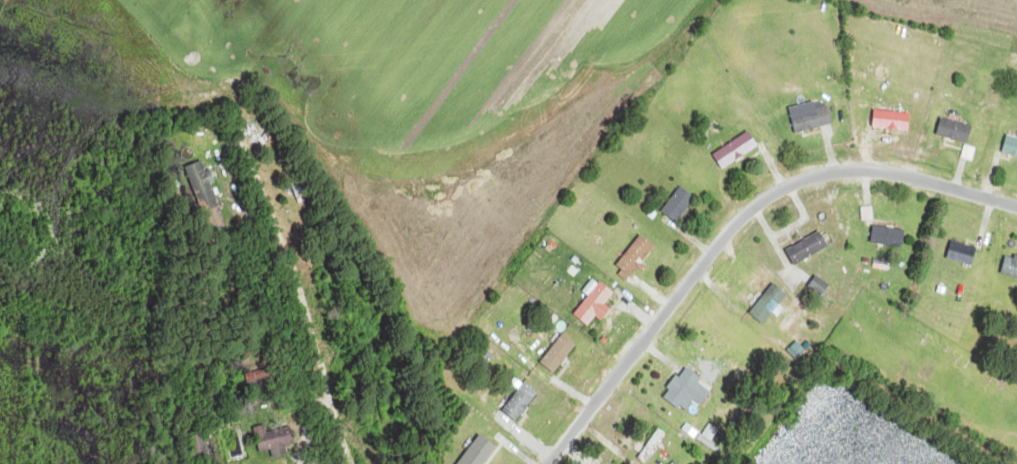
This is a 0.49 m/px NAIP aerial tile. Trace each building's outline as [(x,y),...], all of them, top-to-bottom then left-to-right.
[(797,133),(834,123),(829,105),(818,107),(816,101),(790,108),(797,133)] [(909,130),(911,113),(874,110),(873,128),(909,130)] [(972,125),(942,118),(938,135),(968,143),(972,125)] [(724,170),(760,145),(750,131),(714,155),(724,170)] [(1008,135),(1003,152),(1016,156),(1016,137),(1008,135)] [(190,165),(204,232),(224,228),(210,161),(190,165)] [(298,203),(312,199),(308,178),(293,181),(298,203)] [(663,212),(678,222),(695,196),(680,186),(663,212)] [(872,244),(905,247),(906,229),(873,227),(872,244)] [(829,249),(823,233),(787,247),(793,263),(829,249)] [(616,262),(628,276),(658,252),(646,237),(616,262)] [(948,259),(973,266),(978,248),(953,241),(948,259)] [(1016,259),(1007,256),(1002,273),(1016,278),(1016,257),(1016,259)] [(830,286),(818,276),(809,287),(821,297),(830,286)] [(597,315),(603,320),(612,309),(606,303),(614,293),(600,282),(575,313),(589,325),(597,315)] [(789,294),(773,283),(751,314),(766,325),(789,294)] [(555,372),(578,345),(564,334),(541,361),(555,372)] [(689,398),(704,378),(687,366),(664,397),(684,412),(693,401),(689,398)] [(516,421),(539,394),(526,382),(502,410),(516,421)] [(295,446),(291,426),(267,431),(266,425),(255,427),(260,453),(295,446)] [(665,433),(657,428),(648,444),(656,449),(665,433)] [(194,462),(211,458),(205,433),(188,437),(194,462)] [(504,447),(491,438),(476,460),(482,463),(492,463),(504,447)]
